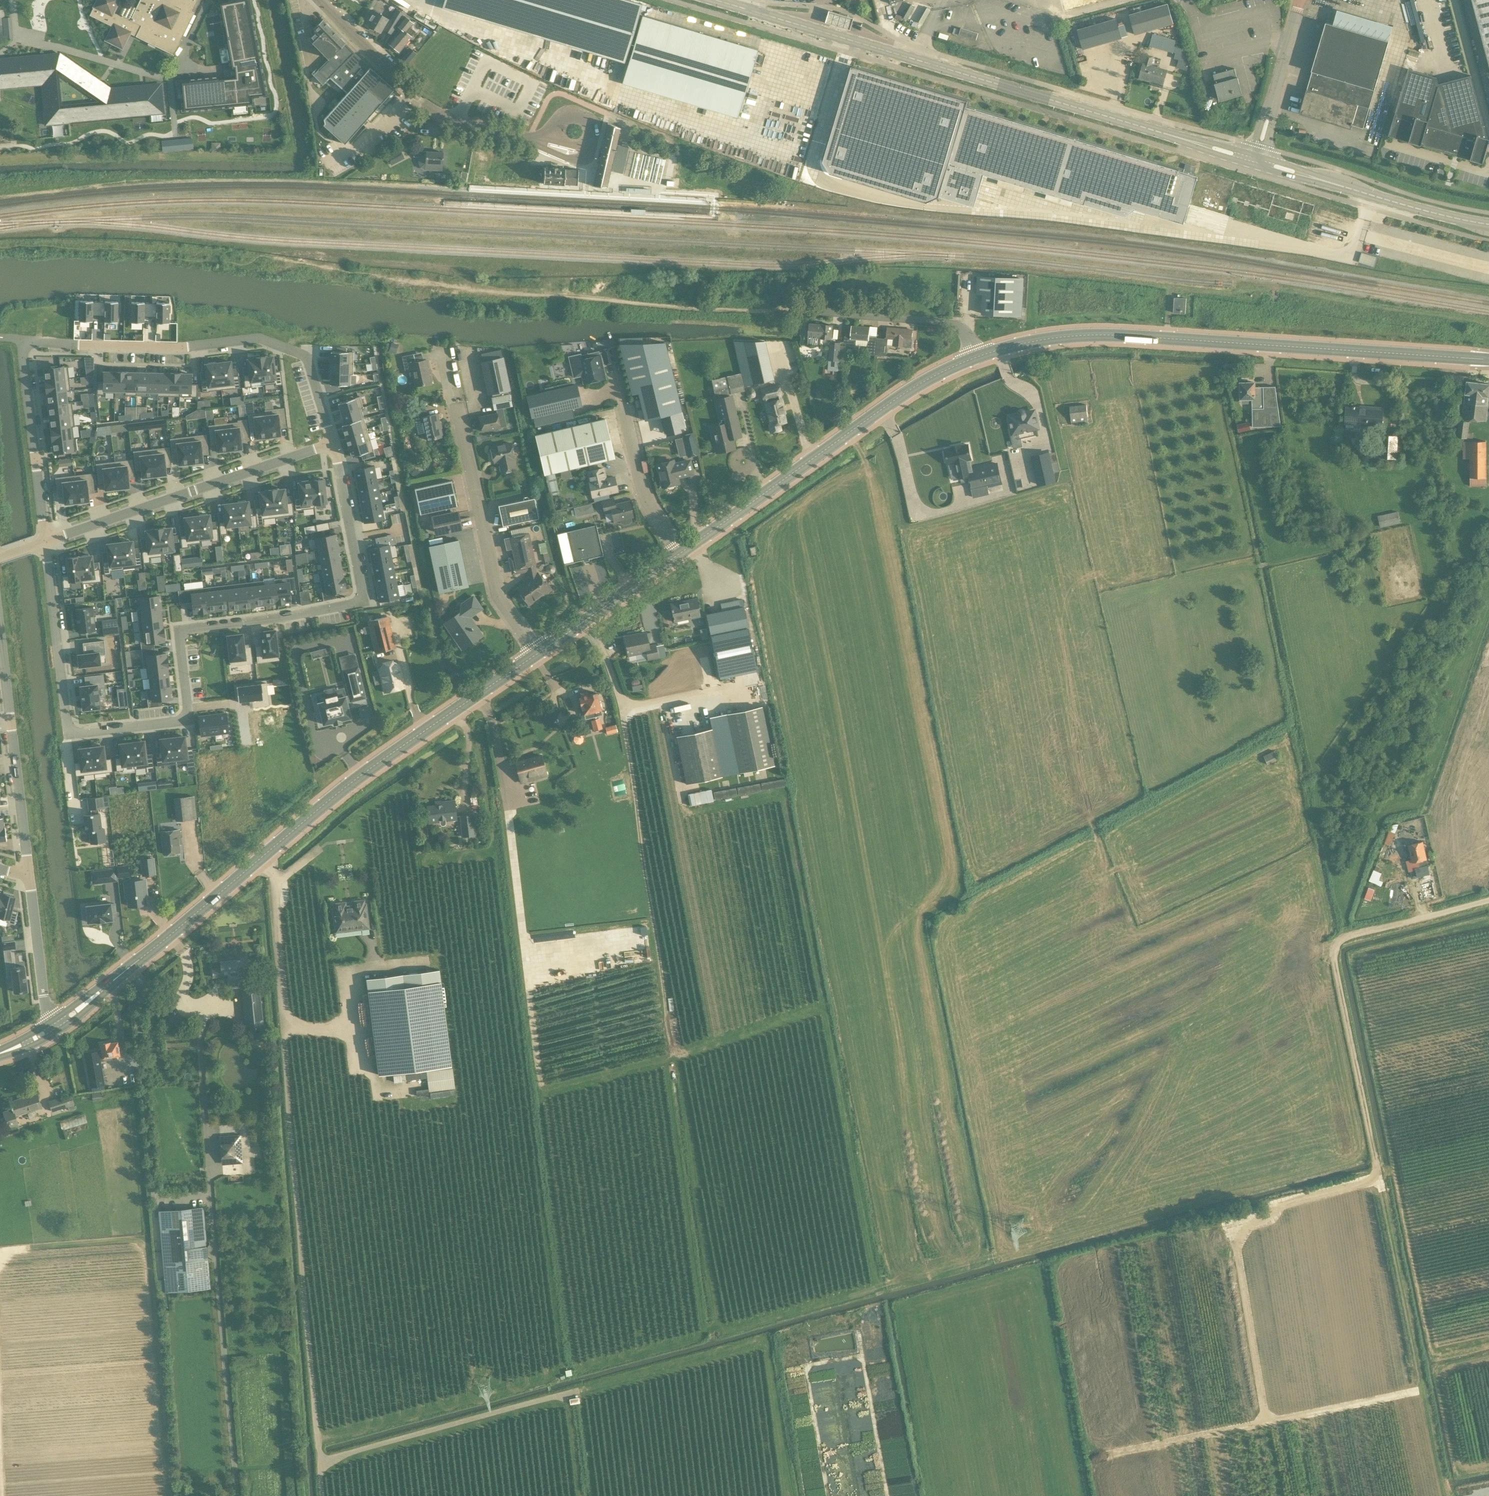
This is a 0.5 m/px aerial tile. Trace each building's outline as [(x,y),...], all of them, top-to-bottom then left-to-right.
[(90,14),(104,21),(113,26),(106,40),(123,48),(131,32),(137,34),(136,36),(156,46),(172,54),(173,55),(184,35),(195,12),(192,11),(198,0),(140,0),(131,19),(123,15),(122,16),(114,12),(120,0),(97,0),(95,3),(90,14)] [(181,82),(183,110),(191,110),(214,108),(214,107),(227,106),(227,107),(233,106),(247,105),(253,104),(252,97),(267,95),(263,74),(262,74),(260,66),(261,66),(256,41),(253,28),(254,28),(249,0),(235,0),(219,3),(223,26),(224,26),(226,39),(227,47),(230,61),(231,69),(234,69),(235,77),(224,78),(218,78),(218,77),(188,80),(188,81),(181,82)] [(386,10),(393,14),(395,8),(379,0),(377,0),(372,9),(378,11),(380,7),(386,11),(386,10)] [(641,4),(627,0),(444,0),(442,8),(624,62),(641,4)] [(1064,11),(1106,0),(1061,0),(1064,11)] [(1488,63),(1488,0),(1472,0),(1488,63)] [(1168,4),(1129,15),(1135,34),(1174,23),(1168,4)] [(904,18),(908,19),(915,6),(911,5),(904,18)] [(928,7),(919,22),(923,24),(931,9),(928,7)] [(380,32),(388,19),(372,9),(364,23),(380,32)] [(391,34),(396,26),(404,13),(396,9),(383,30),(391,34)] [(839,18),(840,14),(830,10),(826,23),(851,31),(855,18),(847,16),(846,20),(839,18)] [(642,15),(622,84),(737,118),(757,50),(642,15)] [(409,27),(409,26),(412,23),(404,16),(397,25),(401,28),(388,43),(399,52),(411,37),(411,36),(414,32),(409,27)] [(0,39),(12,38),(10,18),(0,19),(0,35),(0,39)] [(1116,19),(1077,30),(1083,49),(1122,38),(1127,36),(1124,25),(1118,26),(1116,19)] [(345,43),(341,38),(324,21),(315,29),(318,31),(310,38),(329,59),(344,45),(345,43)] [(1306,89),(1299,113),(1351,129),(1352,125),(1363,128),(1389,41),(1325,22),(1311,71),(1312,71),(1306,89)] [(978,33),(967,30),(960,28),(958,35),(976,40),(978,33)] [(1153,34),(1149,46),(1173,52),(1174,46),(1176,41),(1153,34)] [(92,48),(94,44),(86,39),(83,43),(92,48)] [(344,144),(394,90),(344,45),(329,59),(313,74),(325,87),(331,81),(347,96),(324,121),(324,123),(323,125),(344,144)] [(1174,46),(1173,52),(1176,53),(1174,59),(1179,60),(1177,68),(1187,70),(1189,62),(1186,62),(1188,56),(1184,55),(1186,49),(1174,46)] [(399,59),(406,65),(416,53),(409,47),(399,59)] [(54,54),(34,55),(5,58),(6,62),(0,63),(0,84),(1,84),(1,88),(42,84),(45,111),(44,111),(45,125),(68,123),(68,122),(150,114),(150,110),(163,109),(162,102),(162,95),(161,87),(154,88),(141,89),(140,85),(112,88),(110,88),(65,57),(55,58),(54,54)] [(1166,70),(1150,65),(1153,57),(1146,55),(1144,64),(1143,63),(1139,78),(1151,81),(1150,84),(1162,87),(1166,70)] [(852,66),(823,162),(830,173),(927,202),(939,196),(949,164),(984,174),(1085,204),(1088,195),(1135,209),(1184,224),(1198,176),(966,106),(968,101),(852,66)] [(1234,68),(1213,74),(1215,83),(1214,83),(1219,101),(1242,95),(1237,77),(1234,68)] [(1389,135),(1421,144),(1421,143),(1424,144),(1424,146),(1484,163),(1488,141),(1488,138),(1487,138),(1471,75),(1438,84),(1437,77),(1408,69),(1389,135)] [(620,128),(607,123),(593,186),(606,187),(610,170),(622,173),(628,147),(616,144),(620,128)] [(192,138),(162,141),(163,151),(193,148),(192,138)] [(412,156),(420,157),(420,163),(420,164),(420,166),(421,167),(422,168),(424,168),(425,169),(442,170),(443,152),(426,151),(425,151),(422,151),(422,150),(413,150),(412,156)] [(393,156),(397,162),(404,158),(400,152),(393,156)] [(1198,176),(1190,204),(1344,250),(1357,212),(1202,165),(1198,176)] [(543,183),(564,184),(577,185),(578,170),(565,169),(565,168),(543,167),(543,183)] [(1359,262),(1374,266),(1377,256),(1362,252),(1359,262)] [(983,294),(982,314),(1005,315),(1017,315),(1019,278),(978,276),(977,294),(983,294)] [(1185,313),(1185,306),(1186,298),(1174,297),(1173,312),(1185,313)] [(78,303),(78,310),(80,310),(79,321),(92,321),(93,316),(98,316),(99,306),(99,301),(80,300),(80,303),(78,303)] [(99,306),(98,316),(104,316),(104,321),(117,322),(118,311),(119,311),(119,304),(118,304),(118,301),(99,301),(99,306)] [(130,304),(130,312),(131,312),(131,322),(144,322),(144,317),(150,317),(150,306),(150,302),(131,302),(131,304),(130,304)] [(150,306),(150,317),(156,317),(156,323),(169,323),(169,313),(170,313),(171,305),(169,305),(169,303),(150,302),(150,306)] [(808,336),(808,337),(820,338),(831,339),(832,325),(809,323),(808,336)] [(875,355),(877,338),(877,337),(869,336),(870,328),(851,326),(851,328),(845,328),(844,343),(856,344),(856,339),(868,340),(866,354),(875,355)] [(904,347),(911,348),(912,329),(887,327),(886,338),(893,338),(893,345),(904,346),(904,347)] [(888,339),(877,338),(875,355),(886,356),(888,339)] [(399,344),(392,342),(389,352),(396,354),(399,344)] [(840,343),(830,342),(827,370),(838,371),(839,364),(844,364),(845,346),(840,345),(840,343)] [(664,344),(619,345),(621,351),(631,392),(639,390),(646,420),(665,415),(669,431),(685,427),(666,351),(664,344)] [(331,351),(330,362),(353,363),(353,352),(346,351),(346,348),(337,348),(337,351),(331,351)] [(610,348),(601,350),(604,365),(614,363),(610,348)] [(752,384),(773,379),(766,348),(745,353),(752,384)] [(482,355),(484,362),(502,358),(501,351),(482,355)] [(580,357),(570,359),(574,378),(583,376),(585,382),(603,378),(600,365),(602,364),(600,355),(599,352),(589,354),(590,358),(581,360),(580,357)] [(414,386),(430,383),(425,360),(414,362),(413,354),(401,356),(404,370),(411,369),(414,386)] [(263,380),(262,380),(263,385),(275,383),(275,385),(282,384),(281,371),(274,371),(273,356),(266,357),(266,356),(261,357),(260,357),(262,369),(263,380)] [(255,381),(262,380),(263,380),(262,369),(260,357),(254,358),(254,359),(248,359),(250,374),(243,375),(245,387),(252,387),(251,381),(255,381)] [(502,358),(482,362),(489,394),(491,393),(492,397),(491,397),(493,409),(511,405),(508,390),(509,389),(502,358)] [(231,361),(218,363),(218,364),(221,390),(233,388),(233,389),(240,388),(239,375),(232,376),(231,361)] [(218,364),(218,363),(216,363),(216,362),(208,363),(208,364),(206,364),(207,379),(201,380),(203,392),(210,392),(210,391),(218,390),(221,390),(218,364)] [(330,362),(330,373),(351,374),(353,374),(353,363),(330,362)] [(50,368),(44,369),(46,380),(46,381),(69,378),(68,366),(58,367),(58,366),(50,366),(50,368)] [(94,367),(85,368),(86,376),(89,376),(94,376),(94,367)] [(115,393),(115,390),(115,381),(115,372),(104,372),(104,382),(97,382),(97,395),(104,395),(104,392),(115,393)] [(126,372),(127,372),(115,372),(115,381),(115,390),(122,390),(125,390),(126,390),(126,380),(126,372)] [(137,393),(137,391),(136,391),(136,386),(137,373),(127,372),(126,372),(126,380),(126,390),(125,390),(125,395),(137,395),(137,393)] [(136,391),(137,391),(147,391),(148,373),(137,373),(137,372),(137,373),(136,386),(136,391)] [(147,391),(147,393),(157,394),(158,394),(158,373),(159,373),(158,373),(150,373),(148,373),(147,391)] [(169,373),(159,373),(158,373),(158,394),(157,394),(157,396),(162,396),(169,396),(169,373)] [(180,374),(181,374),(181,373),(169,373),(169,396),(180,397),(180,392),(180,381),(180,374)] [(330,373),(330,385),(351,385),(351,374),(330,373)] [(731,393),(744,390),(740,373),(711,379),(713,387),(715,397),(731,394),(731,393)] [(181,374),(180,374),(180,381),(180,392),(190,392),(190,397),(197,397),(198,384),(191,384),(191,374),(181,374)] [(46,380),(45,380),(47,393),(66,391),(71,391),(69,378),(46,381),(46,380)] [(1469,422),(1485,423),(1487,405),(1488,391),(1488,384),(1466,381),(1464,402),(1462,421),(1469,422)] [(1240,382),(1240,399),(1252,399),(1252,427),(1281,426),(1275,386),(1255,387),(1255,382),(1240,382)] [(530,417),(557,411),(581,406),(575,384),(525,396),(530,417)] [(786,422),(781,400),(778,384),(761,387),(764,404),(769,425),(768,426),(769,432),(780,430),(779,423),(786,422)] [(754,389),(751,387),(747,388),(745,391),(746,395),(750,397),(753,396),(755,393),(754,389)] [(66,391),(47,393),(49,405),(57,404),(67,403),(67,402),(66,391)] [(344,401),(338,403),(341,414),(361,408),(363,407),(360,396),(352,398),(351,396),(344,398),(344,401)] [(731,397),(716,400),(722,425),(710,428),(716,452),(734,448),(731,438),(740,436),(731,397)] [(1460,411),(1461,401),(1453,401),(1452,410),(1460,411)] [(72,414),(73,414),(72,402),(68,402),(67,402),(67,403),(57,404),(49,405),(50,417),(72,414)] [(1086,404),(1069,406),(1071,425),(1089,424),(1086,404)] [(1366,407),(1346,406),(1345,424),(1382,427),(1383,407),(1366,406),(1366,407)] [(212,408),(205,409),(207,420),(214,419),(212,408)] [(265,410),(265,413),(266,413),(269,437),(274,436),(274,438),(281,437),(280,436),(282,435),(280,422),(285,421),(284,408),(265,410)] [(361,408),(341,414),(344,424),(364,418),(361,408)] [(415,424),(422,422),(426,440),(442,436),(437,413),(427,415),(425,409),(413,412),(415,424)] [(186,420),(195,419),(194,411),(186,416),(186,420)] [(1014,430),(1006,431),(1008,441),(1036,435),(1035,429),(1039,428),(1036,412),(1011,417),(1012,419),(1011,419),(1012,428),(1013,427),(1014,430)] [(266,413),(265,413),(248,415),(250,429),(256,428),(257,438),(258,438),(258,440),(265,439),(264,437),(269,437),(266,413)] [(481,431),(499,427),(496,413),(478,417),(481,431)] [(72,426),(72,427),(75,426),(73,414),(72,414),(50,417),(50,420),(51,428),(51,429),(72,426)] [(344,424),(342,424),(345,435),(367,428),(364,418),(344,424)] [(535,435),(545,474),(559,471),(569,468),(613,458),(604,418),(535,435)] [(227,424),(230,450),(234,450),(234,451),(241,450),(241,449),(242,449),(240,435),(248,434),(246,420),(238,421),(238,422),(227,424)] [(1467,438),(1469,422),(1462,421),(1458,420),(1456,437),(1467,438)] [(111,433),(129,430),(128,424),(110,426),(111,433)] [(226,451),(230,450),(227,424),(209,426),(211,442),(217,442),(218,452),(219,451),(220,453),(226,452),(226,451)] [(74,437),(72,427),(72,426),(51,429),(51,428),(52,441),(53,441),(53,440),(71,438),(71,439),(74,439),(74,437)] [(367,428),(345,435),(348,445),(370,439),(367,428)] [(698,455),(692,433),(681,435),(687,457),(698,455)] [(1398,436),(1379,434),(1378,458),(1397,459),(1398,436)] [(188,437),(191,464),(195,463),(196,464),(202,464),(202,462),(203,462),(202,448),(207,447),(206,435),(188,437)] [(187,464),(191,464),(188,437),(170,439),(172,456),(178,455),(179,465),(181,465),(181,466),(187,465),(187,464)] [(53,441),(54,453),(73,451),(72,446),(71,439),(71,438),(53,440),(53,441)] [(370,439),(348,445),(351,456),(361,453),(363,460),(375,456),(370,439)] [(1486,442),(1463,441),(1463,458),(1469,458),(1469,478),(1470,478),(1470,486),(1486,486),(1486,477),(1486,442)] [(501,472),(514,469),(512,458),(513,458),(510,443),(490,447),(493,462),(498,461),(501,472)] [(989,494),(987,486),(1001,483),(997,463),(973,469),(968,470),(966,460),(971,459),(968,444),(960,446),(960,445),(952,446),(952,447),(945,449),(946,452),(944,452),(946,461),(947,461),(948,464),(956,462),(959,477),(960,477),(969,475),(970,481),(974,497),(989,494)] [(1054,444),(1037,448),(1044,475),(1060,471),(1054,444)] [(169,447),(151,449),(154,476),(159,476),(159,477),(165,476),(165,475),(166,475),(165,461),(171,460),(169,447)] [(154,476),(151,449),(133,452),(135,468),(141,468),(142,478),(144,477),(144,479),(150,478),(150,477),(154,476)] [(445,450),(413,457),(418,477),(449,470),(445,450)] [(71,458),(58,460),(59,465),(62,467),(72,466),(71,458)] [(132,460),(114,462),(118,489),(122,488),(122,490),(128,489),(128,487),(130,487),(128,473),(134,473),(132,460)] [(673,460),(657,464),(662,487),(666,486),(668,487),(674,486),(675,484),(678,483),(677,477),(692,473),(689,460),(674,464),(673,460)] [(118,489),(114,462),(96,464),(98,481),(104,480),(105,490),(107,490),(107,491),(113,491),(113,489),(118,489)] [(354,470),(357,483),(376,479),(374,466),(354,470)] [(604,468),(587,472),(589,482),(592,497),(617,491),(616,486),(617,486),(616,481),(615,481),(614,477),(606,479),(604,468)] [(74,476),(77,503),(81,502),(82,503),(88,503),(88,501),(89,501),(87,487),(93,487),(92,474),(74,476)] [(73,503),(77,503),(74,476),(56,478),(58,495),(64,494),(65,504),(67,504),(67,505),(73,504),(73,503)] [(545,478),(550,496),(557,494),(553,476),(545,478)] [(312,481),(311,481),(314,504),(326,502),(323,479),(312,480),(312,481)] [(357,483),(359,496),(379,492),(376,479),(357,483)] [(314,504),(311,481),(309,481),(309,480),(301,481),(301,482),(299,483),(300,497),(294,498),(295,511),(303,510),(303,509),(315,508),(314,504)] [(451,481),(414,489),(419,514),(456,506),(451,481)] [(257,525),(264,524),(263,519),(275,517),(272,489),(266,490),(266,491),(260,492),(261,507),(255,507),(255,508),(256,515),(256,514),(257,525)] [(272,489),(275,517),(294,515),(292,502),(286,503),(284,489),(278,490),(278,489),(272,489)] [(379,492),(359,496),(362,509),(381,505),(379,492)] [(614,497),(601,500),(604,514),(611,512),(613,522),(620,520),(621,522),(624,524),(629,523),(631,520),(630,518),(633,517),(629,501),(615,504),(614,497)] [(502,525),(538,518),(533,498),(498,505),(502,525)] [(258,527),(257,525),(256,514),(256,515),(250,515),(248,501),(246,502),(245,500),(237,501),(238,503),(235,503),(238,525),(250,523),(250,528),(258,527)] [(226,526),(238,525),(235,503),(223,504),(225,521),(219,522),(220,535),(227,534),(226,526)] [(381,505),(362,509),(364,523),(384,519),(381,505)] [(576,515),(584,514),(582,505),(574,507),(576,515)] [(1398,511),(1377,516),(1380,527),(1400,523),(1398,511)] [(436,532),(459,527),(456,513),(433,518),(436,532)] [(199,516),(197,516),(200,540),(211,539),(212,541),(219,541),(217,528),(211,528),(209,515),(207,515),(207,514),(199,514),(199,516)] [(200,540),(197,516),(185,518),(186,534),(180,535),(182,548),(189,547),(188,544),(201,543),(200,540)] [(323,530),(330,529),(329,522),(316,524),(316,525),(317,531),(323,530)] [(557,534),(564,564),(602,555),(596,525),(557,534)] [(161,554),(158,528),(152,529),(153,530),(146,531),(148,550),(142,550),(143,563),(150,562),(150,557),(162,556),(162,554),(161,554)] [(164,528),(158,528),(161,554),(162,554),(174,552),(171,528),(164,529),(164,528)] [(316,551),(338,546),(335,534),(324,536),(323,530),(317,531),(314,532),(310,532),(312,540),(314,539),(316,549),(316,551)] [(389,545),(389,546),(397,544),(395,537),(390,534),(387,535),(389,545)] [(529,534),(505,539),(507,549),(511,548),(513,557),(509,558),(511,571),(515,573),(527,570),(529,580),(517,589),(524,599),(523,600),(527,606),(533,602),(532,600),(543,592),(544,594),(551,589),(545,581),(543,583),(537,574),(536,575),(534,564),(535,564),(529,534)] [(120,542),(123,569),(142,567),(140,554),(134,555),(132,541),(130,541),(130,540),(122,541),(122,542),(120,542)] [(467,586),(458,540),(428,546),(438,592),(467,586)] [(111,571),(123,569),(120,542),(107,544),(109,561),(103,562),(104,574),(112,574),(111,571)] [(544,552),(547,552),(545,542),(538,543),(539,553),(544,552)] [(372,562),(391,558),(389,546),(389,545),(369,548),(372,562)] [(316,562),(321,561),(339,557),(340,557),(338,546),(316,551),(316,549),(314,550),(316,562)] [(173,554),(175,572),(182,571),(182,568),(181,559),(180,553),(173,554)] [(82,582),(82,584),(101,581),(100,569),(93,569),(92,555),(89,556),(89,554),(81,555),(81,557),(79,557),(82,582)] [(71,583),(82,582),(79,557),(78,557),(78,556),(67,558),(69,575),(62,575),(63,588),(71,587),(71,583)] [(201,556),(181,559),(182,568),(202,565),(201,556)] [(339,557),(321,561),(323,570),(323,571),(341,568),(339,557)] [(294,558),(287,559),(289,570),(296,569),(294,558)] [(374,575),(394,571),(391,558),(372,562),(374,575)] [(545,566),(544,569),(546,572),(550,573),(553,571),(554,567),(551,564),(548,564),(545,566)] [(318,571),(320,583),(343,578),(343,577),(341,568),(323,571),(323,570),(318,571)] [(374,575),(377,588),(397,584),(394,571),(374,575)] [(274,579),(275,584),(276,584),(278,602),(277,602),(277,603),(285,602),(285,601),(290,601),(289,590),(295,590),(294,577),(274,579)] [(343,578),(320,583),(323,600),(336,598),(335,591),(345,590),(344,585),(345,584),(344,577),(343,577),(343,578)] [(264,585),(264,580),(251,582),(254,605),(266,604),(264,585)] [(239,583),(242,607),(255,606),(254,605),(251,582),(239,583)] [(230,608),(230,609),(242,607),(239,583),(227,585),(230,608)] [(275,584),(264,585),(266,604),(277,602),(278,602),(276,584),(275,584)] [(397,584),(377,588),(379,601),(399,598),(397,584)] [(218,609),(230,608),(227,585),(215,586),(218,609)] [(218,609),(215,586),(203,587),(206,606),(206,611),(207,611),(218,609)] [(203,587),(185,590),(186,603),(193,602),(194,612),(199,611),(200,612),(206,612),(206,611),(206,606),(203,587)] [(185,590),(178,591),(179,603),(186,603),(185,590)] [(160,607),(160,608),(161,608),(159,595),(138,598),(139,609),(139,610),(160,607)] [(482,636),(469,617),(481,609),(472,596),(460,605),(464,610),(444,623),(462,650),(482,636)] [(671,603),(674,621),(699,616),(695,598),(671,603)] [(757,671),(747,627),(748,627),(744,606),(706,614),(710,635),(720,679),(757,671)] [(78,632),(78,633),(96,631),(96,630),(95,630),(93,607),(75,609),(76,609),(78,632)] [(138,621),(161,618),(160,608),(160,607),(139,610),(139,609),(137,610),(138,621)] [(375,652),(395,648),(387,616),(367,621),(375,652)] [(162,628),(161,618),(138,621),(139,631),(163,629),(162,628)] [(142,649),(154,648),(154,642),(164,641),(163,635),(164,635),(163,628),(162,628),(163,629),(139,631),(142,649)] [(262,645),(255,646),(257,660),(264,659),(264,656),(278,655),(275,629),(260,631),(262,645)] [(628,656),(646,652),(648,659),(657,657),(655,645),(648,647),(646,633),(625,637),(628,656)] [(242,634),(227,635),(230,661),(231,660),(244,659),(245,661),(252,661),(250,647),(244,647),(242,634)] [(155,654),(154,648),(142,649),(144,668),(146,668),(146,667),(167,665),(168,665),(167,658),(166,658),(165,653),(155,654)] [(91,653),(76,655),(78,672),(102,669),(100,659),(92,660),(91,653)] [(398,664),(379,669),(385,692),(404,687),(398,664)] [(168,675),(167,665),(146,667),(146,668),(147,678),(150,678),(168,675)] [(342,669),(348,695),(345,696),(345,695),(317,702),(322,723),(332,721),(332,723),(340,721),(340,719),(350,717),(346,701),(364,696),(356,666),(342,669)] [(83,708),(84,709),(99,707),(100,707),(99,706),(97,688),(104,687),(103,675),(85,677),(86,686),(82,686),(81,686),(81,687),(82,693),(83,702),(84,708),(83,708)] [(150,678),(151,688),(169,686),(168,675),(150,678)] [(263,684),(234,688),(235,703),(249,701),(250,707),(266,705),(263,684)] [(151,688),(146,688),(148,707),(161,706),(160,699),(172,698),(170,686),(169,686),(151,688)] [(580,693),(581,697),(579,698),(584,714),(585,718),(601,714),(600,710),(601,710),(596,693),(588,695),(587,691),(580,693)] [(773,767),(761,707),(726,714),(738,774),(773,767)] [(226,713),(212,714),(215,734),(229,733),(226,713)] [(215,734),(212,714),(199,716),(201,736),(215,734)] [(603,729),(600,718),(591,721),(593,731),(603,729)] [(615,724),(604,728),(606,735),(617,732),(615,724)] [(712,728),(676,736),(686,784),(722,776),(712,728)] [(181,735),(172,736),(175,764),(187,762),(188,770),(195,769),(192,749),(186,749),(185,736),(184,736),(182,736),(181,735)] [(175,764),(172,736),(163,737),(164,739),(161,739),(160,739),(162,752),(156,753),(158,766),(175,764)] [(141,740),(131,741),(134,763),(135,769),(146,767),(147,771),(154,771),(152,754),(145,754),(144,741),(143,741),(141,741),(141,740)] [(121,757),(115,758),(117,771),(123,770),(122,764),(134,763),(131,741),(123,742),(123,743),(121,744),(120,744),(121,757)] [(100,745),(91,746),(94,773),(112,771),(111,758),(105,759),(103,746),(102,746),(100,746),(100,745)] [(81,762),(74,763),(76,776),(94,773),(91,746),(82,747),(82,748),(80,749),(80,748),(79,748),(81,762)] [(1279,759),(1274,750),(1264,755),(1268,764),(1279,759)] [(520,783),(530,780),(546,775),(541,756),(515,763),(520,783)] [(783,779),(761,783),(763,790),(784,786),(783,779)] [(759,784),(738,788),(739,795),(760,790),(759,784)] [(735,788),(714,792),(715,799),(737,795),(735,788)] [(711,789),(688,794),(690,805),(714,801),(711,789)] [(91,814),(84,815),(86,832),(90,831),(91,844),(106,842),(104,828),(101,828),(99,813),(98,808),(104,808),(103,796),(87,798),(89,809),(91,809),(91,814)] [(173,798),(175,821),(197,819),(194,796),(173,798)] [(435,805),(426,806),(428,823),(443,821),(456,819),(456,818),(455,812),(454,800),(435,802),(435,805)] [(475,835),(473,813),(459,815),(461,837),(475,835)] [(1383,842),(1389,844),(1397,824),(1391,822),(1383,842)] [(179,829),(160,831),(163,854),(179,852),(178,838),(180,838),(179,829)] [(1423,842),(1408,845),(1412,862),(1418,860),(1419,867),(1415,868),(1417,876),(1419,876),(1421,882),(1431,880),(1428,865),(1423,842)] [(153,858),(141,859),(143,875),(155,874),(153,858)] [(1372,869),(1368,880),(1376,883),(1381,872),(1372,869)] [(145,880),(125,882),(126,898),(128,898),(129,906),(145,904),(144,890),(146,890),(145,880)] [(1393,900),(1406,898),(1403,885),(1391,888),(1393,900)] [(8,921),(8,922),(15,924),(18,911),(11,910),(15,896),(4,893),(4,894),(3,894),(0,904),(0,918),(8,921)] [(333,908),(332,908),(333,918),(334,927),(360,924),(360,929),(368,928),(365,904),(364,904),(363,900),(352,901),(352,905),(345,906),(345,902),(333,904),(333,908)] [(87,914),(86,914),(87,920),(88,920),(88,921),(88,922),(89,922),(96,921),(104,920),(112,919),(112,918),(111,912),(116,912),(115,903),(110,904),(110,903),(87,906),(86,906),(87,907),(87,914)] [(14,940),(2,942),(3,950),(15,948),(14,940)] [(220,968),(211,969),(212,977),(227,975),(227,980),(243,978),(244,985),(242,985),(247,1029),(262,1027),(258,984),(250,985),(248,971),(249,971),(247,956),(239,957),(239,959),(219,961),(220,968)] [(12,962),(5,962),(7,977),(13,976),(15,992),(27,990),(26,981),(27,981),(26,975),(24,966),(17,967),(12,968),(12,962)] [(451,1065),(438,969),(366,979),(378,1075),(451,1065)] [(101,1049),(84,1052),(90,1086),(104,1083),(100,1061),(110,1059),(110,1057),(119,1055),(117,1042),(110,1043),(110,1042),(100,1043),(101,1049)] [(429,1091),(455,1088),(452,1067),(426,1071),(429,1091)] [(101,1091),(91,1093),(93,1102),(102,1100),(101,1091)] [(15,1116),(27,1112),(29,1118),(37,1116),(35,1109),(41,1107),(36,1093),(10,1101),(12,1108),(3,1111),(8,1129),(18,1125),(15,1116)] [(65,1096),(48,1101),(51,1112),(66,1107),(68,1106),(70,1112),(76,1110),(74,1106),(73,1104),(74,1104),(71,1095),(65,1097),(65,1096)] [(63,1130),(88,1121),(85,1113),(60,1121),(63,1130)] [(240,1135),(220,1137),(222,1163),(242,1161),(240,1135)] [(203,1208),(159,1212),(166,1291),(210,1287),(203,1208)]
